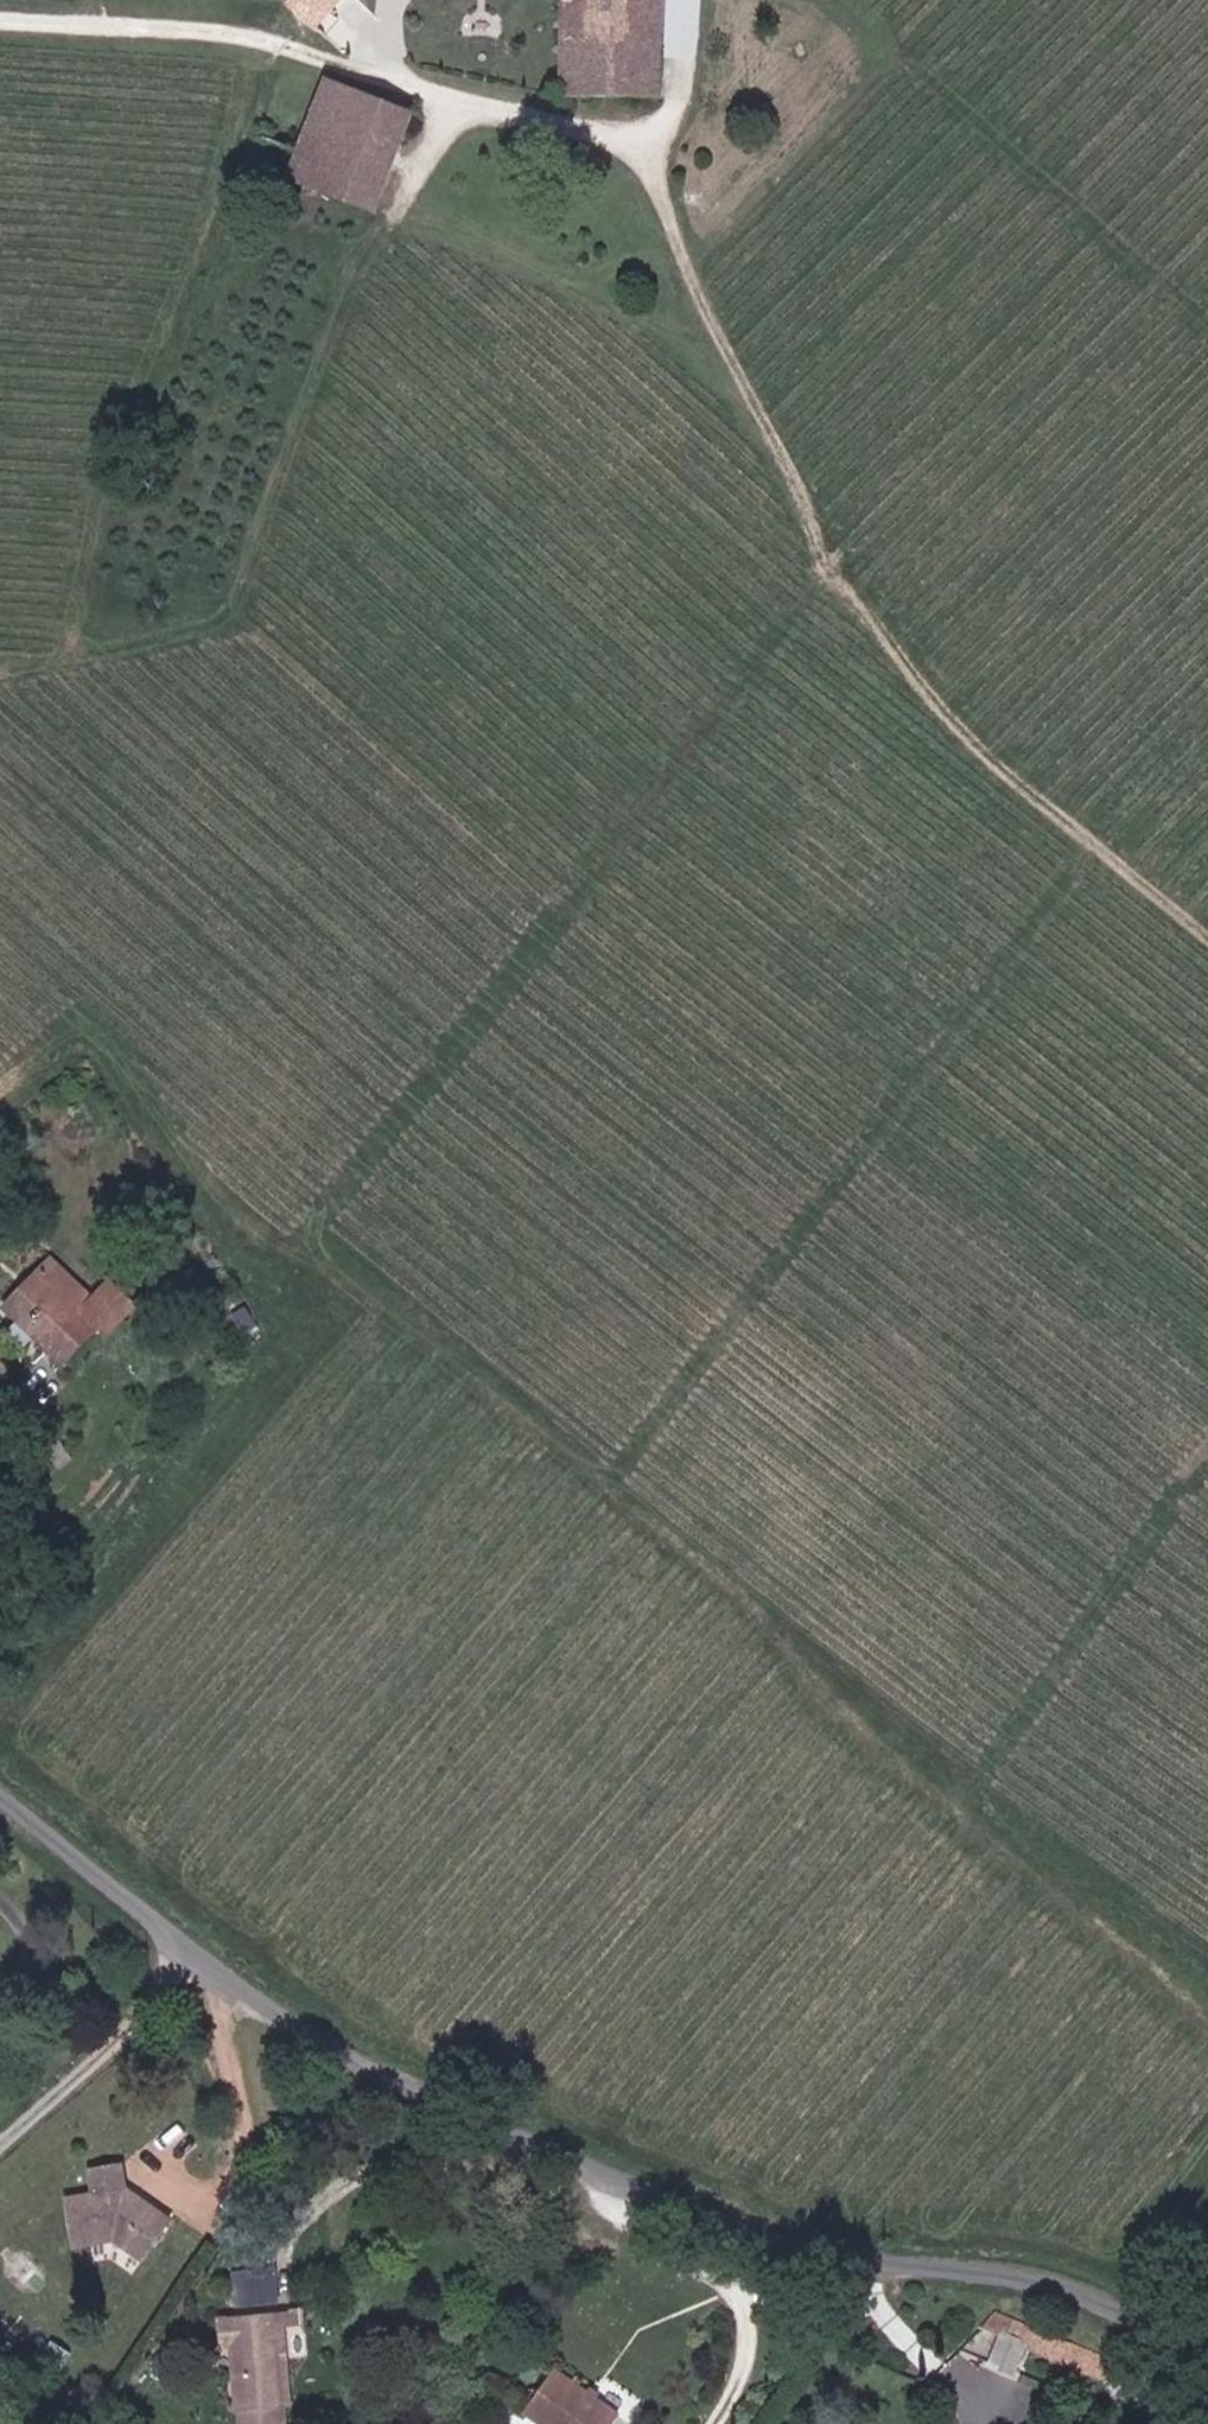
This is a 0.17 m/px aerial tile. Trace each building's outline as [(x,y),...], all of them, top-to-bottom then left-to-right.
[(315,8),(326,0),(309,0),(315,8)] [(563,31),(567,85),(668,82),(666,0),(560,0),(563,31)] [(263,171),(385,203),(402,141),(412,98),(334,81),(322,135),(276,125),(263,171)] [(46,1261),(35,1274),(78,1311),(89,1299),(46,1261)] [(78,1311),(35,1274),(5,1308),(64,1360),(95,1324),(104,1333),(129,1303),(104,1281),(89,1299),(78,1311)] [(146,2208),(134,2199),(139,2194),(134,2169),(103,2176),(108,2198),(80,2203),(89,2252),(126,2244),(155,2266),(184,2225),(156,2205),(146,2208)] [(285,2272),(238,2269),(236,2303),(282,2307),(285,2272)] [(242,2320),(232,2321),(236,2345),(244,2344),(249,2406),(252,2407),(253,2423),(296,2423),(294,2403),(300,2403),(296,2357),(291,2359),(289,2349),(296,2348),(292,2315),(242,2320)] [(1039,2345),(1013,2332),(1001,2356),(1025,2369),(1039,2345)] [(578,2373),(552,2413),(568,2423),(635,2423),(642,2414),(578,2373)]
